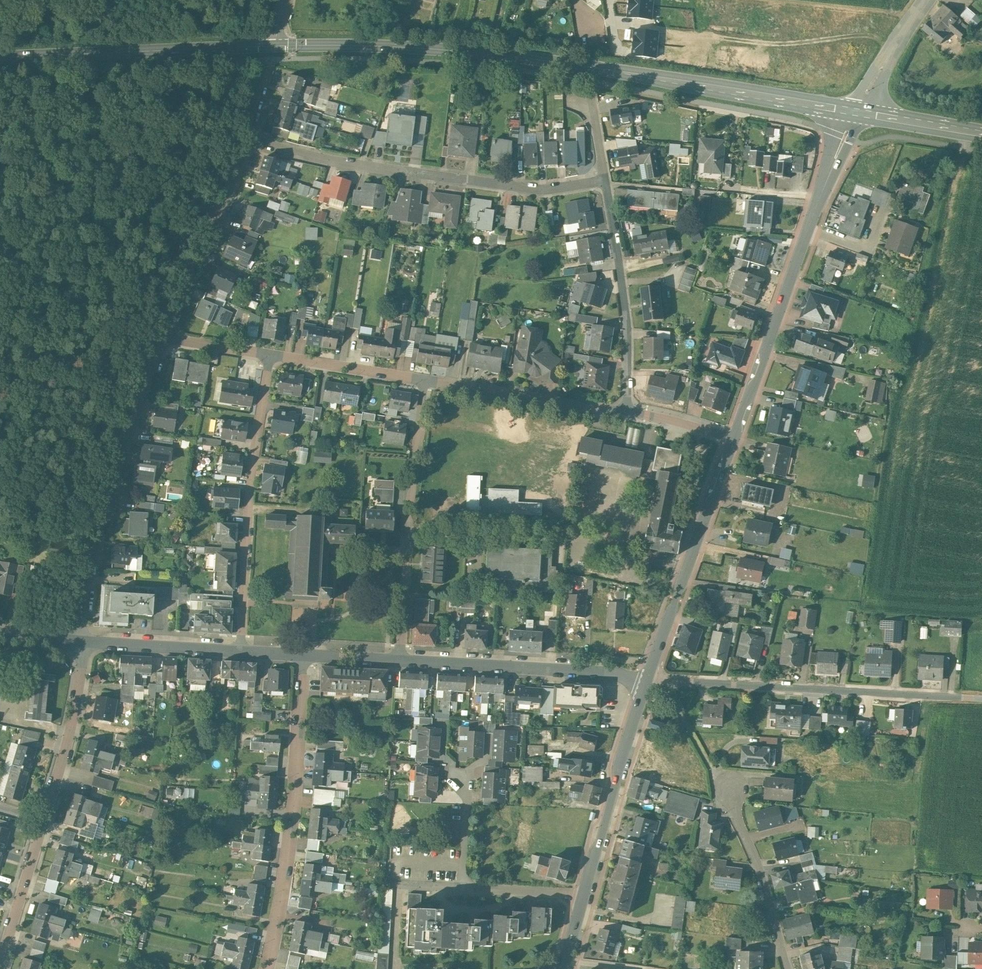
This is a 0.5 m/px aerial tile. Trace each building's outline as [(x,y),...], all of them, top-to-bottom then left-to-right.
[(652,20),(653,7),(629,5),(628,18),(652,20)] [(944,5),(922,30),(940,44),(951,31),(957,24),(955,22),(959,18),(944,5)] [(975,14),(967,7),(960,16),(968,23),(975,14)] [(957,24),(951,31),(961,39),(966,32),(957,24)] [(634,43),(658,45),(659,32),(635,30),(634,43)] [(656,58),(658,45),(634,43),(633,56),(656,58)] [(304,80),(288,75),(284,89),(300,93),(302,88),(304,80)] [(341,85),(322,80),(319,90),(317,98),(327,101),(329,96),(333,97),(334,92),(338,93),(341,85)] [(319,90),(310,87),(310,90),(302,88),(300,93),(317,98),(319,90)] [(300,93),(284,89),(281,101),(297,106),(299,99),(300,93)] [(317,98),(300,93),(299,99),(306,101),(306,104),(314,106),(317,98)] [(327,101),(317,98),(314,106),(325,109),(324,114),(335,117),(338,104),(327,101)] [(297,106),(281,101),(277,114),(310,123),(310,122),(311,122),(311,124),(315,125),(316,125),(317,120),(318,117),(303,113),(302,115),(296,113),(295,114),(297,106)] [(657,103),(641,101),(643,110),(656,111),(657,103)] [(393,115),(413,118),(414,115),(415,108),(394,105),(393,115)] [(639,107),(612,111),(614,123),(621,122),(621,125),(633,123),(632,117),(640,116),(639,107)] [(310,123),(277,114),(273,128),(289,132),(291,124),(293,126),(299,127),(297,134),(306,136),(310,123)] [(393,115),(389,115),(386,133),(385,143),(411,147),(413,133),(415,118),(413,118),(393,115)] [(414,115),(413,118),(415,118),(413,133),(424,135),(427,117),(414,115)] [(331,124),(323,122),(322,128),(329,130),(331,124)] [(322,128),(316,126),(316,125),(315,125),(313,134),(319,136),(322,128)] [(374,128),(365,126),(361,137),(371,140),(374,128)] [(476,129),(461,127),(460,136),(451,135),(448,155),(461,156),(462,153),(473,155),(475,139),(476,129)] [(519,128),(512,128),(511,140),(518,140),(519,128)] [(557,144),(545,144),(545,155),(545,163),(559,162),(559,155),(565,155),(565,144),(564,129),(557,129),(557,144)] [(578,143),(565,144),(565,155),(565,162),(579,162),(579,155),(586,155),(585,131),(577,131),(578,143)] [(385,143),(386,133),(377,132),(371,145),(385,147),(385,143)] [(537,146),(524,146),(525,165),(538,165),(538,155),(545,155),(545,144),(544,132),(536,132),(537,146)] [(355,145),(361,147),(364,139),(357,137),(355,145)] [(512,143),(493,140),(493,143),(492,143),(490,155),(491,155),(491,160),(508,162),(509,157),(510,157),(512,143)] [(724,142),(702,140),(700,162),(706,163),(706,172),(721,173),(724,142)] [(635,141),(621,141),(622,150),(636,147),(635,141)] [(680,145),(670,144),(669,154),(688,156),(688,149),(680,148),(680,145)] [(622,150),(619,150),(621,167),(640,163),(640,162),(645,161),(648,179),(659,177),(654,150),(638,152),(637,147),(636,147),(622,150)] [(751,151),(750,151),(750,161),(749,167),(763,168),(764,156),(765,152),(751,151)] [(792,156),(779,155),(778,155),(778,157),(778,161),(777,173),(776,173),(776,177),(790,178),(791,172),(792,162),(791,162),(792,156)] [(764,156),(763,168),(762,172),(776,173),(777,173),(778,161),(778,157),(764,156)] [(804,158),(792,156),(791,162),(792,162),(791,172),(803,173),(804,158)] [(281,162),(264,157),(260,171),(276,176),(278,171),(281,162)] [(298,167),(287,163),(285,171),(295,174),(296,175),(298,167)] [(731,177),(732,164),(725,164),(723,177),(731,177)] [(276,176),(260,171),(256,184),(270,188),(273,189),(275,181),(276,176)] [(285,171),(283,171),(283,173),(278,171),(276,176),(295,182),(296,180),(293,179),(295,174),(285,171)] [(295,182),(276,176),(275,181),(280,183),(279,185),(291,188),(292,183),(295,184),(295,182)] [(339,181),(332,179),(330,186),(327,197),(329,198),(344,202),(350,183),(339,180),(339,181)] [(917,182),(908,179),(906,185),(904,185),(899,198),(916,204),(913,210),(923,214),(929,196),(921,193),(923,189),(915,186),(917,182)] [(306,196),(309,186),(298,182),(295,193),(306,196)] [(323,184),(318,202),(327,204),(329,198),(327,197),(330,186),(323,184)] [(270,188),(258,185),(255,192),(268,195),(270,188)] [(385,187),(364,185),(363,192),(361,202),(374,203),(374,207),(382,208),(385,187)] [(309,187),(308,195),(316,196),(317,188),(309,187)] [(695,190),(683,188),(682,195),(694,196),(695,190)] [(420,192),(402,190),(397,203),(393,216),(392,217),(415,219),(416,219),(418,203),(420,192)] [(654,192),(629,190),(627,206),(653,209),(654,192)] [(885,194),(873,190),(869,202),(880,205),(885,194)] [(363,192),(356,191),(354,203),(361,204),(361,202),(363,192)] [(679,194),(654,192),(653,209),(678,211),(679,194)] [(460,197),(431,193),(430,205),(429,211),(430,211),(446,213),(445,226),(455,227),(460,197)] [(885,194),(880,205),(887,208),(891,196),(885,194)] [(700,211),(709,211),(709,195),(701,195),(700,211)] [(891,196),(887,208),(895,211),(899,199),(891,196)] [(491,201),(472,198),(469,218),(477,219),(477,221),(479,222),(478,229),(492,231),(495,211),(490,210),(491,201)] [(849,216),(846,225),(842,224),(839,231),(838,231),(858,239),(865,221),(863,220),(869,203),(858,199),(858,201),(851,199),(849,205),(843,202),(839,212),(849,216)] [(280,200),(280,202),(267,200),(266,206),(287,211),(289,202),(280,200)] [(588,200),(567,203),(571,223),(581,221),(582,228),(595,225),(593,212),(590,213),(588,200)] [(772,204),(746,201),(746,202),(751,203),(750,211),(747,211),(746,226),(757,227),(769,228),(772,204)] [(397,203),(391,202),(387,215),(393,216),(397,203)] [(424,204),(418,203),(416,219),(415,219),(414,223),(421,224),(424,204)] [(430,205),(424,204),(421,224),(428,225),(430,211),(429,211),(430,205)] [(520,207),(508,206),(507,218),(505,228),(506,228),(518,229),(519,224),(535,225),(537,208),(521,206),(520,207)] [(264,212),(250,207),(243,225),(257,230),(261,219),(264,212)] [(316,209),(313,219),(323,222),(326,212),(316,209)] [(553,210),(546,211),(548,226),(556,225),(553,210)] [(295,217),(276,211),(274,216),(293,223),(295,217)] [(272,216),(264,212),(261,219),(270,222),(272,216)] [(571,224),(563,226),(565,233),(578,231),(577,228),(582,228),(581,221),(571,223),(571,224)] [(918,229),(896,221),(893,230),(895,231),(888,248),(886,247),(886,248),(908,256),(912,244),(911,244),(917,230),(918,230),(918,229)] [(316,239),(317,227),(304,226),(304,239),(316,239)] [(769,228),(757,227),(756,234),(769,235),(769,228)] [(633,237),(643,236),(641,229),(632,230),(633,237)] [(259,235),(249,231),(246,238),(256,242),(259,235)] [(650,234),(653,252),(669,249),(666,232),(650,234)] [(653,252),(650,234),(643,236),(633,237),(636,255),(641,254),(641,258),(651,256),(650,252),(653,252)] [(499,236),(492,235),(490,248),(497,249),(499,236)] [(599,236),(578,240),(582,263),(603,259),(599,236)] [(244,244),(232,238),(224,256),(245,265),(248,257),(249,258),(254,248),(244,244)] [(256,242),(246,238),(244,244),(254,248),(256,242)] [(758,242),(747,239),(741,259),(741,260),(750,262),(765,266),(772,244),(758,241),(758,242)] [(847,258),(831,252),(826,263),(827,264),(821,279),(830,283),(836,267),(843,270),(847,258)] [(868,257),(858,253),(855,259),(866,263),(868,257)] [(708,257),(703,255),(698,270),(703,272),(708,257)] [(741,259),(735,258),(734,264),(748,268),(750,262),(741,260),(741,259)] [(748,268),(734,264),(732,270),(739,273),(740,272),(746,274),(748,268)] [(588,266),(574,268),(575,275),(580,274),(589,273),(588,266)] [(237,277),(219,269),(211,285),(228,293),(232,285),(233,286),(237,277)] [(695,273),(684,269),(679,285),(689,289),(695,273)] [(589,273),(580,274),(577,281),(586,284),(586,283),(594,286),(598,276),(597,272),(589,273)] [(746,274),(740,272),(739,273),(733,291),(746,296),(757,300),(764,279),(750,274),(749,275),(746,274)] [(268,282),(258,277),(256,282),(266,287),(268,282)] [(594,286),(586,283),(586,284),(581,300),(600,306),(605,290),(594,286)] [(211,285),(209,284),(206,292),(224,301),(228,293),(211,285)] [(660,286),(641,288),(645,322),(664,320),(660,286)] [(224,301),(206,292),(202,300),(222,309),(226,301),(224,301)] [(841,301),(823,295),(810,292),(802,317),(815,321),(825,323),(828,316),(835,318),(841,301)] [(727,300),(715,296),(712,304),(725,308),(727,300)] [(757,300),(746,296),(744,302),(755,306),(757,300)] [(222,309),(202,300),(195,317),(210,323),(211,322),(225,328),(232,314),(222,309)] [(438,311),(439,302),(429,301),(428,310),(438,311)] [(467,320),(464,340),(472,342),(478,302),(471,301),(467,320)] [(578,306),(569,304),(567,312),(570,312),(577,313),(578,306)] [(307,307),(299,306),(298,314),(297,319),(305,320),(307,307)] [(755,311),(741,306),(739,312),(733,310),(731,318),(736,320),(735,322),(753,329),(757,316),(754,314),(755,311)] [(354,315),(352,328),(360,329),(362,312),(355,311),(354,315)] [(577,313),(570,312),(569,319),(576,320),(577,313)] [(246,334),(256,336),(260,314),(249,313),(246,334)] [(298,314),(291,313),(289,325),(296,326),(297,319),(298,314)] [(599,317),(577,313),(576,320),(598,324),(599,317)] [(354,315),(347,314),(346,319),(345,326),(352,328),(354,315)] [(502,326),(510,322),(507,314),(498,318),(502,326)] [(273,319),(271,319),(270,321),(269,321),(265,339),(274,341),(274,342),(282,344),(285,323),(281,323),(281,318),(274,317),(273,319)] [(346,319),(334,317),(332,327),(332,329),(344,331),(345,326),(346,319)] [(460,319),(457,339),(464,340),(467,320),(460,319)] [(410,323),(403,321),(400,339),(407,340),(410,327),(410,323)] [(316,327),(303,325),(301,337),(307,337),(305,345),(320,348),(323,330),(315,329),(316,327)] [(613,328),(594,325),(590,348),(610,350),(613,328)] [(425,329),(410,327),(407,340),(407,341),(414,342),(415,333),(424,335),(425,329)] [(332,329),(331,331),(323,330),(320,348),(335,350),(336,342),(342,343),(344,331),(332,329)] [(399,331),(386,329),(385,339),(379,338),(379,339),(376,356),(376,357),(392,359),(393,356),(398,357),(400,342),(398,341),(399,331)] [(541,332),(524,329),(523,340),(521,341),(520,347),(521,348),(520,353),(519,353),(516,370),(525,372),(531,369),(533,373),(537,373),(541,371),(545,375),(545,379),(558,381),(561,363),(548,353),(539,343),(541,332)] [(670,332),(657,331),(658,339),(661,339),(670,339),(670,332)] [(424,335),(415,333),(414,342),(414,345),(434,348),(436,337),(424,335)] [(817,339),(801,334),(795,349),(811,355),(817,340),(817,339)] [(850,338),(834,335),(831,343),(837,346),(844,349),(844,347),(847,346),(850,338)] [(379,339),(358,336),(356,347),(362,347),(361,354),(376,356),(379,339)] [(749,339),(735,338),(733,344),(745,349),(749,339)] [(831,343),(817,338),(817,339),(817,340),(811,355),(831,362),(837,346),(831,343)] [(658,339),(645,339),(645,360),(653,360),(656,360),(661,360),(661,339),(658,339)] [(731,350),(714,343),(707,362),(719,366),(720,362),(738,369),(745,352),(732,347),(731,350)] [(501,349),(470,344),(467,363),(480,365),(481,361),(489,363),(488,370),(500,372),(502,360),(505,361),(505,360),(508,346),(507,346),(502,345),(501,349)] [(434,348),(414,345),(412,356),(417,356),(416,363),(432,366),(435,348),(434,348)] [(455,351),(435,348),(432,366),(447,369),(448,361),(453,362),(455,351)] [(575,353),(565,351),(563,365),(573,366),(574,361),(575,353)] [(589,355),(575,353),(574,361),(588,363),(589,355)] [(603,358),(589,355),(588,363),(602,365),(603,358)] [(202,364),(177,360),(174,378),(185,380),(185,377),(199,380),(200,376),(202,364)] [(602,365),(588,363),(584,386),(605,389),(608,366),(602,365)] [(832,366),(818,363),(816,371),(826,374),(829,376),(832,366)] [(209,366),(202,364),(200,376),(207,377),(208,376),(209,366)] [(816,371),(801,366),(798,375),(800,375),(794,393),(786,391),(784,398),(797,401),(797,400),(798,400),(799,399),(797,399),(799,393),(817,400),(826,374),(816,371)] [(846,369),(832,366),(829,376),(842,380),(846,369)] [(294,377),(281,374),(278,392),(300,396),(303,377),(294,376),(294,377)] [(679,377),(668,374),(666,380),(666,381),(677,384),(679,377)] [(666,380),(651,376),(647,394),(664,398),(664,397),(673,399),(677,384),(666,381),(666,380)] [(881,383),(871,381),(867,399),(877,402),(881,383)] [(248,386),(224,382),(221,402),(251,407),(253,390),(247,389),(248,386)] [(343,385),(327,382),(324,400),(340,403),(343,385)] [(360,388),(343,385),(340,403),(357,406),(360,388)] [(729,393),(710,386),(703,405),(722,412),(729,393)] [(698,390),(690,387),(688,400),(694,402),(698,390)] [(412,394),(393,391),(390,408),(408,411),(409,403),(410,404),(412,394)] [(797,401),(784,398),(782,411),(795,414),(797,401)] [(178,405),(161,402),(160,410),(176,413),(177,413),(178,405)] [(314,409),(303,407),(302,414),(313,416),(314,409)] [(322,408),(315,407),(313,416),(312,421),(319,423),(322,408)] [(827,408),(824,417),(833,420),(836,411),(827,408)] [(782,411),(774,409),(769,433),(785,436),(788,423),(793,424),(795,414),(782,411)] [(160,410),(156,410),(154,426),(174,429),(176,413),(160,410)] [(296,414),(274,411),(271,430),(293,434),(296,414)] [(374,415),(362,413),(362,415),(361,420),(373,422),(374,415)] [(362,415),(355,414),(353,425),(360,427),(361,420),(362,415)] [(247,424),(216,420),(213,437),(221,438),(221,439),(242,442),(243,434),(245,434),(247,424)] [(406,425),(386,422),(383,441),(403,444),(406,425)] [(636,447),(640,429),(629,426),(624,444),(636,447)] [(316,433),(312,432),(310,441),(310,445),(320,445),(320,442),(315,441),(316,433)] [(220,440),(202,438),(201,445),(219,447),(220,440)] [(644,454),(606,446),(605,447),(602,446),(603,442),(583,438),(580,453),(583,454),(589,455),(588,463),(608,467),(608,466),(621,469),(621,470),(635,480),(637,476),(640,477),(644,458),(644,454)] [(162,446),(150,444),(149,447),(143,446),(141,457),(144,457),(143,466),(135,465),(133,482),(152,485),(156,462),(169,463),(171,450),(161,449),(162,446)] [(683,452),(658,447),(653,471),(659,472),(657,480),(660,481),(650,526),(649,526),(643,555),(662,559),(664,550),(677,553),(683,532),(674,530),(675,526),(671,525),(679,484),(685,485),(687,477),(679,475),(683,452)] [(792,451),(769,447),(763,474),(786,479),(788,468),(786,467),(788,460),(790,461),(792,451)] [(704,467),(707,450),(698,448),(694,465),(704,467)] [(308,453),(297,451),(295,464),(306,465),(308,453)] [(332,454),(315,453),(314,461),(331,462),(332,454)] [(236,456),(223,454),(221,474),(240,476),(242,459),(236,458),(236,456)] [(282,462),(270,460),(269,466),(281,468),(282,462)] [(577,463),(568,463),(567,471),(576,472),(577,463)] [(269,466),(267,466),(266,470),(264,470),(263,478),(265,478),(262,492),(275,494),(276,485),(280,486),(283,468),(269,466)] [(862,473),(860,486),(872,487),(874,475),(862,473)] [(774,490),(746,484),(743,500),(756,503),(756,504),(770,507),(774,490)] [(232,488),(226,487),(226,489),(221,489),(221,487),(215,486),(215,489),(214,489),(212,507),(237,509),(238,491),(233,490),(232,489),(232,488)] [(394,489),(382,488),(382,496),(379,496),(379,502),(394,502),(394,489)] [(519,490),(489,489),(488,513),(542,515),(542,513),(543,503),(519,502),(519,490)] [(153,504),(140,502),(139,510),(152,511),(153,504)] [(164,505),(153,504),(152,511),(163,513),(164,505)] [(381,511),(381,512),(366,511),(365,529),(393,530),(394,519),(393,519),(393,512),(387,512),(381,511)] [(148,513),(133,512),(132,518),(124,518),(123,533),(131,533),(131,535),(146,536),(148,513)] [(286,517),(266,516),(265,527),(284,528),(284,531),(285,531),(285,530),(291,531),(291,522),(285,522),(286,517)] [(323,518),(297,516),(297,523),(291,522),(291,531),(287,587),(285,587),(284,598),(318,600),(318,601),(329,602),(330,590),(326,590),(328,543),(354,545),(355,527),(322,525),(323,518)] [(772,527),(750,522),(746,539),(755,541),(754,543),(767,546),(772,527)] [(234,525),(215,524),(215,531),(215,533),(217,533),(217,541),(233,542),(234,525)] [(841,526),(839,532),(862,536),(863,530),(841,526)] [(542,550),(488,547),(486,578),(495,579),(494,589),(554,592),(556,567),(552,567),(553,546),(542,545),(542,550)] [(444,547),(425,546),(422,583),(442,584),(444,547)] [(779,557),(789,558),(791,548),(780,546),(779,557)] [(137,548),(112,547),(111,561),(119,562),(119,564),(129,564),(129,558),(137,558),(137,548)] [(222,554),(217,554),(216,569),(213,569),(213,571),(216,571),(234,573),(235,555),(222,554)] [(786,560),(771,557),(770,565),(784,568),(786,560)] [(763,565),(742,560),(738,576),(760,580),(763,565)] [(3,563),(3,566),(0,565),(0,593),(10,595),(15,573),(18,573),(19,566),(3,563)] [(864,565),(851,563),(849,573),(862,575),(864,565)] [(234,573),(216,571),(216,580),(218,580),(218,588),(233,589),(234,573)] [(737,587),(724,585),(723,591),(709,589),(708,599),(716,600),(715,605),(712,605),(711,611),(710,611),(710,613),(734,617),(736,604),(751,607),(752,595),(736,593),(737,587)] [(180,587),(156,586),(155,598),(179,599),(179,593),(180,587)] [(104,601),(153,604),(154,595),(129,594),(129,589),(105,587),(104,601)] [(186,594),(179,593),(179,599),(178,609),(190,609),(191,601),(191,594),(186,594)] [(233,596),(191,594),(191,601),(203,602),(232,604),(233,596)] [(587,596),(569,594),(566,616),(584,618),(587,596)] [(462,596),(453,595),(453,607),(462,608),(462,596)] [(476,597),(462,596),(462,608),(461,613),(475,614),(476,597)] [(430,599),(416,598),(415,624),(429,625),(429,613),(434,613),(434,600),(430,599)] [(153,604),(104,601),(103,612),(106,613),(105,621),(105,622),(129,623),(129,614),(153,615),(153,604)] [(623,602),(608,601),(607,627),(622,628),(623,602)] [(232,604),(203,602),(203,610),(210,610),(210,617),(195,616),(194,632),(230,634),(232,604)] [(815,611),(803,609),(800,627),(812,629),(815,611)] [(712,620),(697,617),(693,628),(702,631),(702,632),(708,634),(712,620)] [(559,620),(549,619),(547,633),(557,635),(559,620)] [(733,623),(726,622),(724,629),(731,631),(733,623)] [(957,623),(947,622),(946,635),(956,636),(957,623)] [(901,624),(883,623),(882,629),(888,629),(888,642),(900,643),(901,624)] [(415,624),(413,645),(434,646),(434,637),(438,637),(439,625),(433,625),(429,625),(415,624)] [(475,625),(467,624),(467,630),(466,630),(465,647),(484,648),(485,631),(475,631),(475,625)] [(693,628),(685,625),(677,649),(694,655),(702,632),(702,631),(693,628)] [(773,628),(763,627),(761,638),(763,639),(762,644),(769,646),(773,628)] [(525,632),(508,631),(507,641),(508,641),(507,650),(524,651),(525,632)] [(542,633),(525,632),(524,651),(541,652),(542,633)] [(731,636),(715,632),(709,657),(725,660),(731,636)] [(761,638),(743,634),(738,655),(758,660),(762,644),(763,639),(761,638)] [(804,643),(785,641),(781,664),(801,667),(804,643)] [(827,654),(812,652),(811,665),(820,666),(819,672),(837,674),(840,655),(838,655),(838,657),(827,656),(827,654)] [(883,657),(867,655),(865,675),(889,678),(892,653),(883,652),(883,657)] [(136,657),(121,656),(120,673),(128,673),(128,685),(134,686),(135,686),(136,657)] [(151,658),(136,657),(135,686),(141,686),(142,674),(150,674),(151,658)] [(943,662),(930,661),(931,657),(922,657),(920,679),(943,680),(944,670),(945,658),(943,658),(943,662)] [(177,659),(163,658),(163,672),(162,677),(163,677),(176,677),(177,659)] [(210,661),(189,660),(188,677),(192,678),(191,683),(206,684),(206,679),(209,679),(210,661)] [(239,663),(222,662),(221,678),(238,678),(239,663)] [(842,662),(840,673),(847,674),(849,664),(842,662)] [(256,664),(239,663),(238,678),(238,680),(248,681),(248,687),(255,687),(256,664)] [(369,670),(322,667),(320,690),(368,693),(369,670)] [(287,671),(270,670),(269,680),(269,690),(286,691),(287,671)] [(387,671),(369,670),(368,693),(367,700),(385,701),(387,671)] [(414,673),(399,672),(399,688),(407,689),(406,693),(406,699),(412,700),(414,673)] [(428,673),(414,673),(412,700),(419,700),(419,693),(419,689),(427,690),(428,673)] [(451,675),(437,674),(436,690),(445,691),(444,695),(443,701),(450,702),(451,675)] [(465,676),(451,675),(450,702),(457,702),(457,695),(456,691),(464,692),(465,676)] [(489,677),(475,676),(474,692),(483,693),(481,697),(481,703),(486,704),(488,704),(489,677)] [(503,678),(489,677),(488,704),(494,704),(495,697),(494,694),(502,694),(503,678)] [(42,680),(31,679),(31,680),(32,680),(29,711),(25,711),(25,719),(51,721),(52,714),(44,713),(47,681),(48,681),(48,680),(42,680)] [(577,684),(576,686),(572,685),(563,684),(562,686),(556,686),(555,689),(554,708),(586,710),(586,708),(600,708),(601,700),(603,698),(601,696),(601,695),(600,695),(600,691),(599,691),(596,686),(590,686),(589,685),(587,686),(581,686),(580,684),(577,684)] [(134,686),(128,685),(122,685),(121,693),(134,695),(134,686)] [(541,690),(525,689),(525,687),(515,687),(514,704),(541,705),(540,714),(554,715),(554,708),(555,689),(541,688),(541,690)] [(134,695),(121,693),(119,700),(133,703),(134,695)] [(263,694),(254,693),(253,712),(261,712),(262,712),(263,694)] [(115,699),(97,696),(94,718),(103,719),(103,717),(112,718),(115,699)] [(513,698),(505,697),(503,726),(520,726),(521,713),(512,713),(513,698)] [(732,700),(719,699),(718,707),(724,707),(724,708),(731,708),(732,700)] [(789,705),(774,703),(773,703),(771,718),(777,718),(776,728),(793,729),(793,726),(801,727),(802,707),(790,706),(791,704),(790,704),(789,705)] [(718,707),(704,706),(704,719),(698,719),(698,720),(696,722),(698,725),(698,726),(711,727),(711,724),(723,725),(724,708),(724,707),(718,707)] [(849,709),(831,708),(830,722),(844,723),(844,726),(853,726),(854,718),(848,718),(849,709)] [(913,710),(896,709),(894,728),(911,729),(912,729),(911,729),(912,716),(913,716),(913,711),(913,710)] [(261,712),(253,712),(252,720),(270,721),(271,713),(262,712),(261,712)] [(666,717),(652,714),(651,719),(664,722),(666,717)] [(822,717),(810,716),(809,729),(821,730),(822,717)] [(664,722),(651,719),(649,726),(663,730),(664,722)] [(864,722),(857,721),(856,734),(863,735),(864,722)] [(871,722),(864,722),(863,735),(870,735),(871,722)] [(440,730),(419,728),(418,742),(439,744),(440,730)] [(40,733),(24,730),(22,736),(38,741),(40,733)] [(513,732),(495,731),(495,734),(494,743),(512,744),(512,741),(513,732)] [(483,733),(465,732),(464,741),(464,744),(482,745),(483,733)] [(583,733),(568,732),(568,741),(581,742),(583,733)] [(128,736),(117,733),(116,740),(127,742),(128,736)] [(599,736),(583,733),(581,742),(580,746),(595,750),(599,736)] [(281,736),(264,735),(264,743),(252,742),(251,742),(251,745),(251,749),(263,750),(280,751),(281,736)] [(38,741),(22,736),(19,746),(35,751),(36,748),(39,748),(40,743),(38,741)] [(106,744),(89,739),(85,755),(113,763),(114,758),(115,755),(103,752),(106,744)] [(335,741),(317,740),(316,748),(335,749),(335,741)] [(439,744),(418,742),(417,756),(427,757),(438,757),(439,744)] [(512,744),(494,743),(493,755),(505,756),(511,756),(512,748),(512,744)] [(482,745),(464,744),(464,747),(463,756),(481,757),(482,745)] [(544,745),(528,745),(528,753),(544,754),(544,745)] [(35,751),(19,746),(13,766),(29,770),(35,751)] [(776,749),(744,747),(742,765),(768,768),(768,765),(769,759),(775,760),(776,749)] [(332,754),(316,753),(314,768),(331,770),(331,762),(332,754)] [(652,753),(643,756),(639,755),(633,777),(650,782),(651,778),(669,783),(672,774),(654,769),(657,760),(654,759),(652,753)] [(113,763),(85,755),(81,769),(97,773),(99,765),(111,769),(113,763)] [(127,758),(122,757),(121,760),(114,758),(113,763),(120,765),(125,766),(127,758)] [(278,758),(266,757),(266,766),(278,767),(278,758)] [(593,763),(573,760),(561,758),(561,759),(559,769),(572,771),(571,774),(591,777),(593,763)] [(344,763),(331,762),(331,770),(350,771),(351,766),(343,766),(344,763)] [(120,765),(113,763),(111,769),(118,771),(120,765)] [(278,767),(266,766),(260,765),(259,774),(277,776),(278,767)] [(29,770),(13,766),(4,797),(20,802),(29,770)] [(544,767),(525,767),(524,781),(543,782),(544,767)] [(331,770),(314,768),(313,784),(330,785),(330,780),(350,782),(351,771),(331,770)] [(421,769),(416,768),(416,782),(436,784),(437,770),(421,769)] [(498,774),(484,773),(483,785),(505,787),(506,783),(502,783),(502,775),(498,774)] [(114,781),(96,775),(93,786),(111,791),(114,781)] [(278,777),(261,775),(260,784),(248,783),(248,790),(277,792),(278,777)] [(650,782),(633,777),(627,797),(644,802),(646,795),(658,798),(664,800),(666,793),(660,791),(660,789),(649,786),(650,782)] [(783,780),(766,779),(765,798),(793,800),(795,781),(783,780)] [(436,784),(416,782),(415,796),(419,797),(431,797),(435,797),(436,784)] [(603,788),(587,783),(586,786),(573,785),(569,799),(582,801),(598,806),(603,788)] [(505,787),(483,785),(483,797),(497,798),(501,798),(501,790),(505,790),(505,787)] [(165,797),(195,797),(196,787),(165,786),(165,797)] [(335,790),(314,788),(313,796),(334,798),(335,790)] [(277,792),(248,790),(247,797),(259,798),(259,806),(276,807),(277,792)] [(700,799),(670,790),(664,811),(694,819),(700,799)] [(90,799),(73,794),(69,809),(97,818),(101,806),(93,803),(92,804),(89,803),(90,799)] [(334,798),(313,796),(313,804),(333,806),(334,798)] [(497,798),(483,797),(483,805),(496,805),(497,798)] [(786,806),(779,808),(779,807),(755,813),(760,830),(794,821),(793,816),(789,817),(786,806)] [(328,810),(311,808),(310,823),(339,826),(339,819),(327,818),(328,810)] [(97,818),(69,809),(64,824),(79,829),(77,834),(93,839),(97,824),(95,823),(97,818)] [(716,814),(705,812),(703,826),(705,827),(702,846),(703,846),(703,844),(716,845),(716,838),(721,838),(723,824),(715,823),(716,814)] [(659,823),(639,817),(634,833),(629,831),(627,840),(652,848),(659,823)] [(0,820),(0,827),(7,829),(8,823),(0,820)] [(339,826),(310,823),(308,839),(325,840),(326,832),(338,833),(338,830),(339,826)] [(0,829),(0,850),(3,851),(9,831),(0,829)] [(75,833),(63,829),(61,837),(73,840),(75,833)] [(274,831),(257,829),(256,837),(250,836),(249,844),(272,847),(274,831)] [(73,840),(61,837),(59,844),(71,847),(73,840)] [(652,848),(627,840),(624,850),(622,857),(641,863),(644,851),(646,851),(649,856),(658,859),(660,850),(652,848)] [(796,841),(775,847),(778,860),(799,854),(796,841)] [(272,847),(249,844),(248,850),(254,851),(253,859),(270,861),(272,847)] [(72,854),(57,849),(52,864),(80,872),(82,866),(70,862),(72,854)] [(323,853),(306,851),(305,860),(322,862),(323,853)] [(813,852),(800,856),(801,862),(813,859),(815,859),(813,852)] [(540,856),(532,854),(528,868),(536,871),(540,856)] [(569,862),(553,857),(552,860),(540,856),(536,871),(547,875),(546,875),(563,881),(569,862)] [(615,882),(636,888),(643,863),(641,863),(622,857),(615,882)] [(741,870),(726,868),(727,860),(716,859),(714,867),(718,867),(716,884),(729,886),(729,888),(738,889),(741,870)] [(813,859),(801,862),(803,868),(815,865),(813,859)] [(93,866),(83,863),(82,866),(80,872),(88,875),(90,875),(93,866)] [(321,866),(304,863),(302,879),(331,883),(333,873),(334,868),(326,866),(324,875),(320,874),(321,866)] [(80,872),(52,864),(48,878),(64,883),(66,875),(78,879),(80,872)] [(269,866),(256,865),(255,872),(268,874),(269,866)] [(88,875),(80,872),(78,879),(86,881),(88,875)] [(268,874),(255,872),(254,879),(267,881),(268,874)] [(790,872),(773,876),(776,889),(787,886),(814,880),(814,881),(819,881),(817,872),(795,877),(795,880),(792,881),(790,872)] [(346,874),(333,873),(331,883),(344,885),(351,886),(352,881),(345,880),(346,874)] [(331,883),(302,879),(300,893),(317,896),(318,888),(330,890),(331,883)] [(814,880),(787,886),(790,902),(807,898),(808,903),(818,900),(814,881),(814,880)] [(636,888),(615,882),(608,907),(629,913),(636,888)] [(266,886),(250,883),(248,891),(241,890),(240,897),(241,897),(264,901),(266,886)] [(953,891),(929,890),(929,908),(947,909),(947,898),(953,899),(953,891)] [(970,890),(968,892),(967,910),(973,911),(981,912),(981,911),(981,893),(977,893),(975,890),(970,890)] [(46,900),(65,904),(66,896),(48,892),(46,900)] [(421,894),(408,894),(407,910),(419,910),(419,905),(421,905),(421,894)] [(312,897),(300,895),(298,907),(310,909),(312,897)] [(685,897),(676,896),(671,929),(680,931),(685,897)] [(264,901),(241,897),(240,903),(246,904),(245,913),(261,916),(264,901)] [(695,902),(687,901),(685,911),(694,913),(695,902)] [(392,904),(381,904),(377,954),(388,954),(392,904)] [(55,910),(40,906),(36,919),(63,927),(65,922),(53,918),(55,910)] [(524,912),(522,932),(542,933),(542,928),(549,928),(550,908),(531,907),(531,912),(524,912)] [(98,921),(99,910),(89,908),(87,920),(98,921)] [(131,908),(130,916),(140,918),(141,910),(131,908)] [(441,911),(419,910),(407,910),(405,948),(413,948),(413,951),(419,952),(419,954),(437,955),(437,953),(443,953),(443,950),(452,950),(453,924),(440,924),(441,911)] [(522,932),(524,912),(511,911),(511,916),(492,915),(492,921),(490,941),(502,941),(503,936),(522,937),(522,932)] [(163,925),(165,917),(155,914),(153,923),(163,925)] [(809,914),(784,921),(789,939),(797,937),(798,942),(804,940),(803,936),(814,932),(809,914)] [(63,927),(36,919),(31,933),(47,938),(50,930),(61,934),(63,927)] [(312,923),(296,920),(293,935),(321,941),(322,934),(311,932),(312,923)] [(472,925),(453,924),(452,950),(463,951),(464,944),(483,945),(483,940),(490,941),(492,921),(472,920),(472,925)] [(81,927),(72,921),(69,925),(77,932),(81,927)] [(640,933),(641,928),(621,924),(620,929),(640,933)] [(70,929),(63,927),(61,934),(60,936),(67,938),(70,929)] [(621,933),(602,928),(596,950),(612,955),(616,941),(618,942),(621,933)] [(330,932),(323,930),(322,934),(321,941),(328,943),(330,932)] [(857,935),(841,933),(839,946),(853,948),(856,948),(857,935)] [(321,941),(293,935),(289,951),(306,954),(307,948),(327,952),(329,943),(321,941)] [(255,940),(239,936),(237,944),(225,941),(224,944),(217,943),(216,946),(251,955),(255,940)] [(742,939),(727,937),(726,949),(742,949),(742,939)] [(943,939),(923,938),(923,958),(943,959),(943,955),(943,939)] [(46,943),(34,940),(32,948),(43,952),(46,943)] [(970,943),(970,952),(969,963),(981,963),(981,944),(970,943)] [(216,946),(215,953),(234,958),(232,967),(242,968),(249,968),(251,955),(216,946)] [(853,948),(839,946),(838,953),(852,955),(853,948)] [(43,952),(32,948),(30,955),(42,958),(43,952)] [(356,949),(355,957),(373,960),(374,952),(356,949)] [(739,951),(739,968),(763,968),(763,951),(739,951)] [(943,955),(943,959),(942,967),(954,968),(957,968),(957,964),(969,965),(969,963),(970,952),(957,952),(957,956),(943,955)] [(812,957),(811,954),(809,953),(800,956),(804,968),(812,968),(814,968),(820,968),(825,968),(823,962),(821,955),(820,955),(812,957)] [(852,955),(838,953),(837,960),(851,962),(852,955)] [(377,954),(376,968),(388,968),(388,954),(377,954)] [(301,958),(289,955),(287,963),(299,966),(301,958)] [(23,958),(20,968),(38,968),(39,963),(23,958)] [(826,961),(823,962),(825,968),(835,968),(843,968),(844,963),(826,961)]
